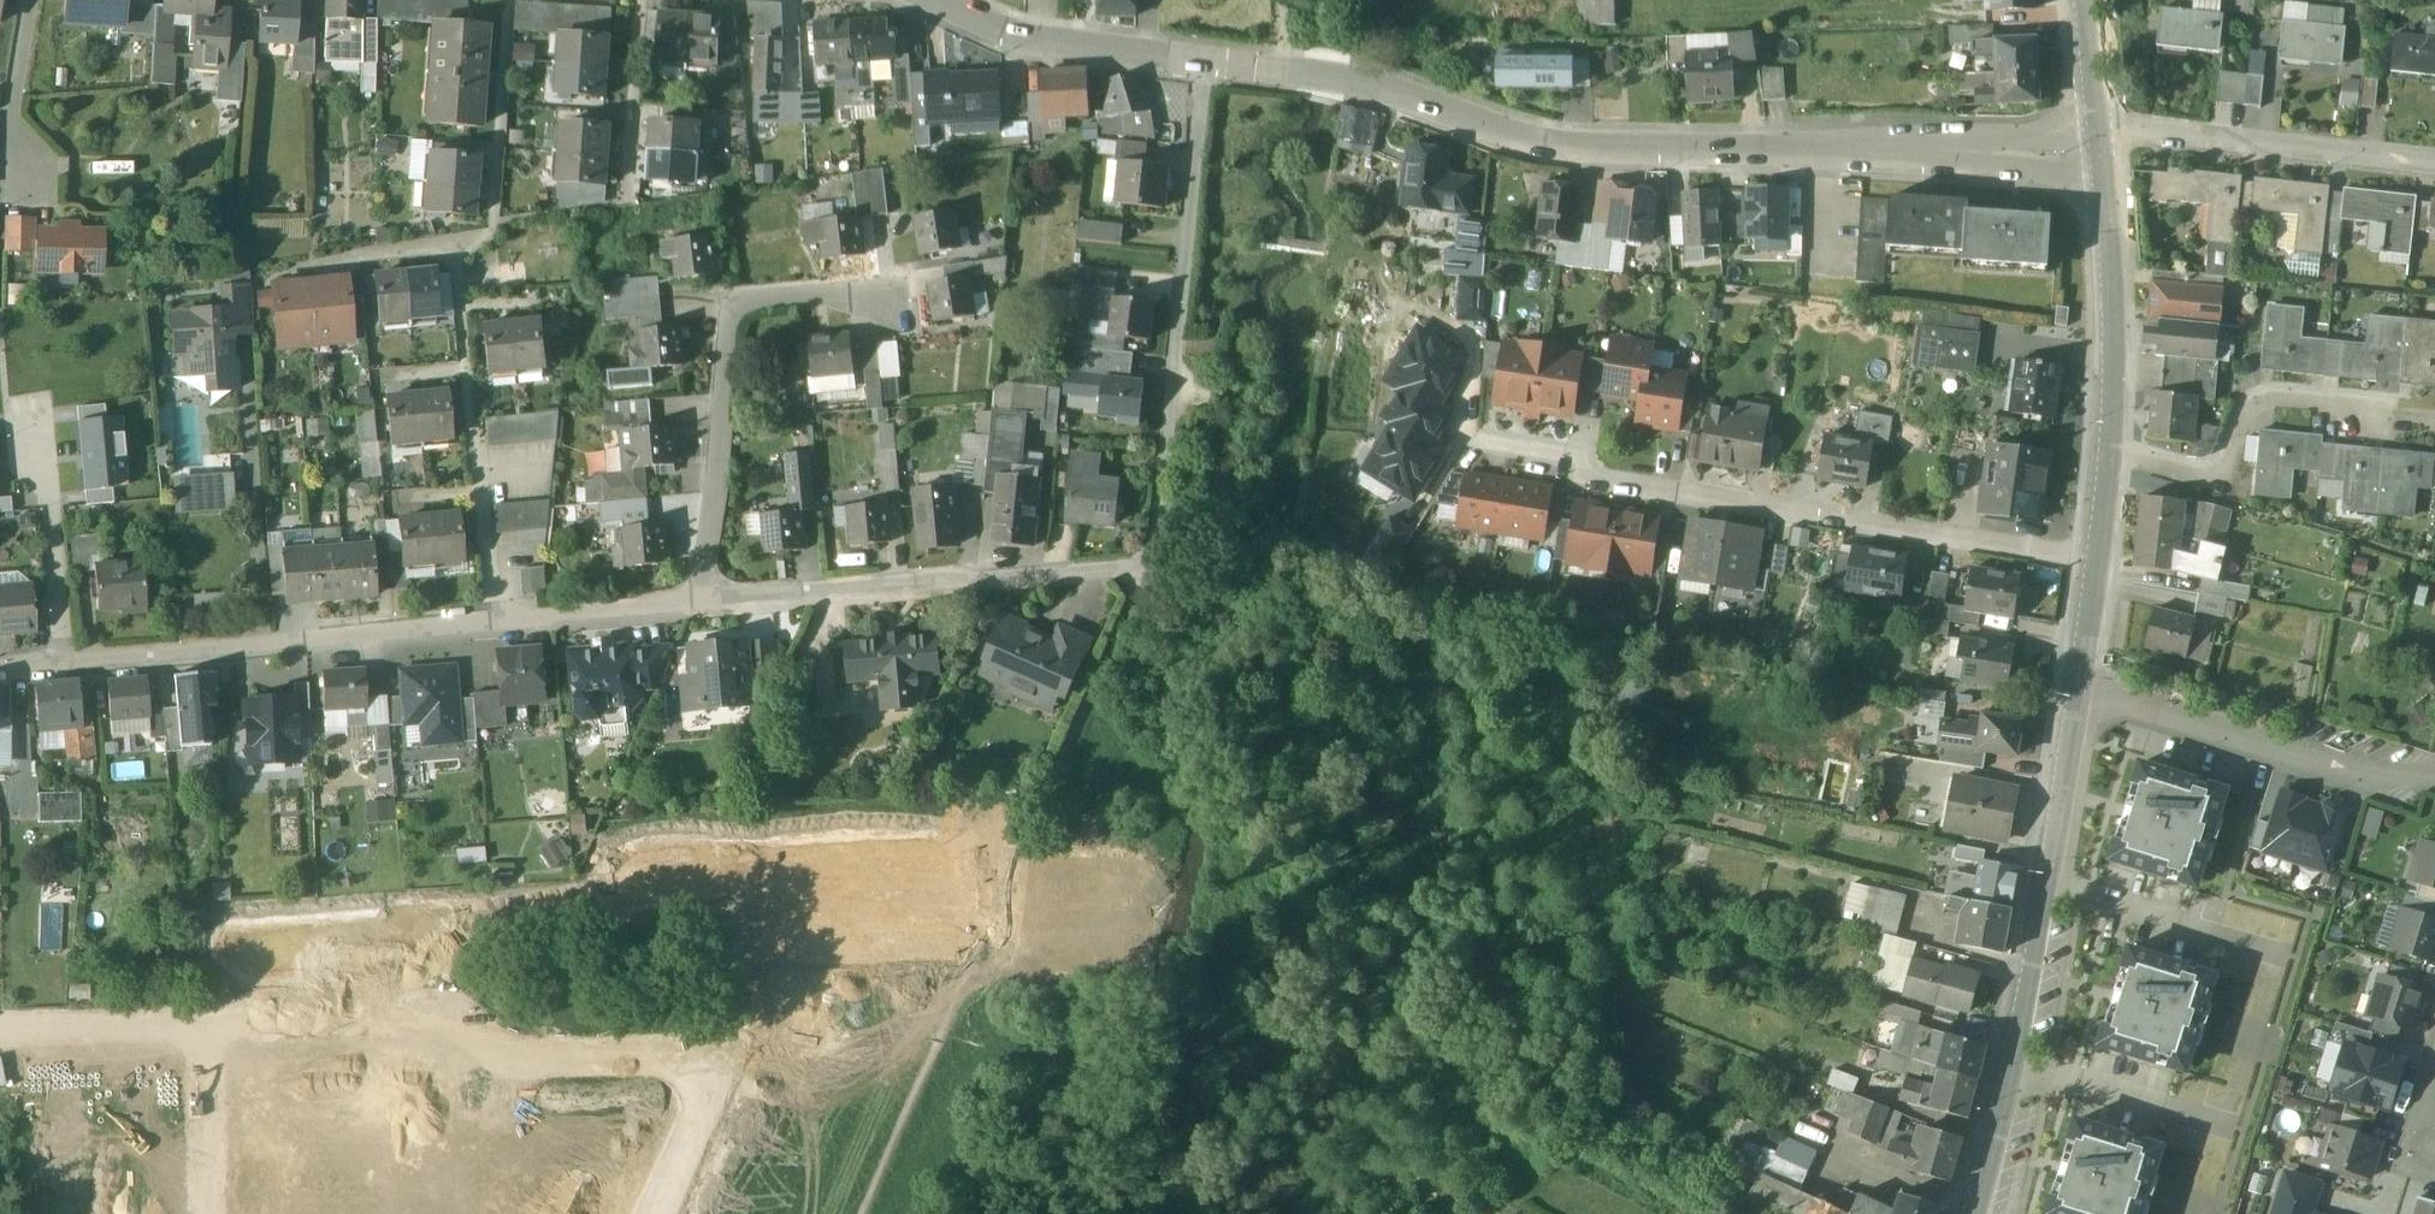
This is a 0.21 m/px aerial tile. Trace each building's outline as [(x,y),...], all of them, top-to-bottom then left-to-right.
[(64,23),(120,28),(122,28),(124,5),(124,0),(66,0),(64,23)] [(163,8),(163,9),(174,10),(197,12),(210,13),(210,12),(211,0),(164,0),(163,8)] [(258,44),(292,46),(292,38),(295,38),(296,26),(298,0),(261,0),(258,44)] [(324,58),(360,60),(361,60),(361,29),(362,21),(360,20),(361,0),(326,0),(324,58)] [(376,21),(388,22),(390,0),(376,0),(376,21)] [(388,22),(401,23),(403,0),(390,0),(388,22)] [(401,23),(414,24),(416,0),(403,0),(401,23)] [(414,24),(428,25),(430,0),(416,0),(414,24)] [(428,25),(435,25),(441,26),(443,0),(430,0),(428,25)] [(441,26),(454,27),(456,0),(443,0),(441,26)] [(454,27),(467,28),(469,0),(456,0),(454,27)] [(1098,17),(1136,17),(1136,0),(1098,0),(1098,17)] [(1990,2),(1991,14),(2035,11),(2035,0),(1990,0),(1990,2)] [(2221,12),(2254,15),(2256,0),(2222,0),(2221,12)] [(530,3),(517,2),(515,31),(528,32),(530,3)] [(782,5),(748,2),(752,40),(757,40),(757,38),(783,39),(782,5)] [(1600,4),(1566,4),(1566,26),(1615,27),(1614,2),(1600,2),(1600,4)] [(1630,28),(1629,2),(1614,2),(1615,27),(1615,28),(1630,28)] [(543,4),(530,3),(528,32),(541,33),(543,4)] [(556,5),(543,4),(541,33),(554,34),(556,5)] [(155,7),(124,5),(122,28),(120,28),(119,35),(153,38),(155,7)] [(570,6),(556,5),(554,34),(563,35),(567,35),(570,6)] [(583,7),(570,6),(567,35),(581,36),(583,7)] [(163,8),(155,7),(153,38),(150,85),(173,87),(175,56),(171,56),(174,10),(163,9),(163,8)] [(596,8),(583,7),(581,36),(594,37),(596,8)] [(596,8),(594,37),(609,38),(611,9),(596,8)] [(2221,16),(2165,10),(2161,44),(2217,50),(2221,16)] [(228,14),(210,12),(210,13),(197,12),(196,19),(190,18),(188,46),(194,47),(193,67),(224,70),(226,45),(228,14)] [(662,13),(647,12),(645,41),(659,42),(661,15),(662,15),(662,13)] [(662,15),(661,15),(659,42),(658,62),(688,64),(691,17),(662,15)] [(720,20),(691,17),(688,64),(717,66),(719,47),(721,20),(720,20)] [(735,18),(720,17),(720,20),(721,20),(719,47),(738,49),(735,18)] [(893,18),(871,20),(871,22),(850,23),(853,62),(870,61),(890,59),(896,59),(896,57),(895,37),(894,37),(893,18)] [(376,21),(362,21),(361,29),(361,60),(360,60),(360,65),(376,65),(376,21)] [(850,23),(814,26),(817,64),(853,62),(850,23)] [(2342,28),(2286,23),(2283,57),(2338,62),(2342,28)] [(441,26),(435,25),(428,125),(476,129),(483,29),(467,28),(454,27),(441,26)] [(313,27),(296,26),(295,38),(292,38),(292,46),(291,57),(313,59),(313,27)] [(1993,26),(1950,28),(1951,45),(1973,44),(1994,43),(1993,26)] [(567,35),(563,35),(560,64),(607,68),(609,38),(594,37),(581,36),(567,35)] [(1752,35),(1735,38),(1740,64),(1756,61),(1752,35)] [(2398,36),(2394,70),(2434,75),(2434,40),(2398,36)] [(783,39),(757,38),(757,40),(754,93),(777,94),(781,94),(783,39)] [(2036,41),(1995,43),(1996,57),(1997,74),(2038,72),(2036,41)] [(1994,43),(1973,44),(1974,57),(1974,58),(1975,58),(1996,57),(1995,43),(1994,43)] [(239,102),(244,47),(226,45),(224,70),(221,101),(239,102)] [(2262,73),(2264,51),(2250,50),(2248,72),(2262,73)] [(1733,55),(1686,57),(1688,104),(1714,102),(1714,100),(1736,99),(1733,55)] [(909,56),(896,57),(896,59),(890,59),(894,79),(895,104),(913,104),(911,78),(909,56)] [(313,59),(291,57),(290,73),(313,75),(313,59)] [(1497,60),(1496,60),(1496,89),(1573,90),(1573,61),(1572,60),(1557,60),(1550,60),(1532,60),(1525,60),(1497,60)] [(870,61),(853,62),(854,80),(872,79),(870,61)] [(1588,61),(1574,61),(1574,89),(1589,89),(1588,61)] [(607,68),(560,64),(558,94),(605,97),(607,68)] [(1783,70),(1757,69),(1762,102),(1785,101),(1783,70)] [(1087,72),(1042,74),(1042,94),(1043,118),(1044,118),(1089,116),(1087,72)] [(2038,72),(1997,74),(1998,91),(1998,105),(2039,104),(2038,72)] [(1135,73),(1094,88),(1101,120),(1098,121),(1101,133),(1126,135),(1123,115),(1151,111),(1155,110),(1150,94),(1143,97),(1135,73)] [(998,75),(949,77),(949,74),(926,75),(926,77),(927,103),(928,125),(930,125),(1000,121),(998,75)] [(1976,75),(1969,75),(1969,93),(1976,93),(1976,92),(1998,91),(1997,74),(1976,75)] [(2248,76),(2221,74),(2217,103),(2244,106),(2248,76)] [(1969,75),(1960,75),(1961,94),(1969,93),(1969,75)] [(2263,78),(2248,76),(2244,106),(2259,108),(2263,78)] [(2356,105),(2357,77),(2339,76),(2338,104),(2356,105)] [(2372,106),(2376,78),(2360,76),(2356,104),(2372,106)] [(926,77),(911,78),(913,104),(927,103),(926,77)] [(872,79),(854,80),(856,107),(874,106),(872,79)] [(854,80),(836,82),(838,108),(856,107),(854,80)] [(1998,91),(1976,92),(1976,93),(1977,106),(1998,105),(1998,91)] [(777,94),(754,93),(753,112),(776,113),(777,94)] [(781,94),(777,94),(776,113),(753,112),(753,123),(804,125),(802,96),(781,94)] [(1042,94),(1028,95),(1030,143),(1045,140),(1044,118),(1043,118),(1042,94)] [(819,95),(802,96),(804,125),(821,124),(819,95)] [(928,125),(927,103),(913,104),(916,150),(931,148),(930,125),(928,125)] [(1376,116),(1344,107),(1335,141),(1367,150),(1376,116)] [(1151,111),(1123,115),(1126,135),(1155,139),(1151,111)] [(699,126),(653,122),(651,151),(697,154),(699,128),(699,126)] [(609,126),(563,123),(561,153),(607,156),(609,126)] [(713,129),(699,128),(697,154),(711,155),(713,129)] [(1148,144),(1118,141),(1116,163),(1121,163),(1121,162),(1146,164),(1148,144)] [(697,154),(651,151),(649,182),(695,185),(697,154)] [(1448,155),(1410,151),(1403,206),(1441,211),(1444,180),(1445,180),(1448,155)] [(607,156),(561,153),(558,183),(605,187),(607,156)] [(475,159),(429,155),(427,184),(473,187),(475,159)] [(1146,164),(1121,162),(1121,163),(1117,204),(1164,209),(1167,166),(1146,164)] [(2242,179),(2168,171),(2167,176),(2165,202),(2166,202),(2210,206),(2206,243),(2235,246),(2238,214),(2241,184),(2242,179)] [(883,172),(868,174),(869,189),(885,187),(883,172)] [(868,174),(853,177),(854,191),(869,189),(868,174)] [(2167,176),(2152,174),(2149,203),(2166,205),(2166,202),(2165,202),(2167,176)] [(1445,180),(1444,180),(1441,211),(1468,214),(1471,183),(1445,180)] [(2328,190),(2256,182),(2255,186),(2252,213),(2254,213),(2299,218),(2295,254),(2321,256),(2325,223),(2328,194),(2328,190)] [(605,187),(558,183),(558,189),(559,192),(562,210),(604,203),(605,187)] [(473,187),(427,184),(425,215),(471,219),(473,187)] [(2255,186),(2241,184),(2238,214),(2254,215),(2254,213),(2252,213),(2255,186)] [(1575,189),(1544,185),(1537,240),(1568,244),(1575,245),(1577,226),(1581,194),(1574,193),(1575,189)] [(1634,188),(1600,185),(1595,223),(1612,226),(1616,194),(1633,196),(1634,188)] [(885,187),(869,189),(872,218),(888,216),(885,187)] [(869,189),(854,191),(857,218),(857,220),(872,218),(869,189)] [(1787,192),(1750,191),(1749,240),(1787,241),(1787,226),(1787,192)] [(2416,199),(2344,191),(2343,196),(2340,222),(2342,222),(2385,227),(2382,254),(2410,257),(2412,233),(2416,203),(2416,199)] [(1633,196),(1616,194),(1612,226),(1610,240),(1612,240),(1649,244),(1654,199),(1649,193),(1641,192),(1634,197),(1633,196)] [(1717,192),(1683,194),(1686,250),(1687,250),(1718,248),(1720,248),(1720,247),(1717,192)] [(2343,196),(2328,194),(2325,223),(2342,224),(2342,222),(2340,222),(2343,196)] [(1890,201),(1862,199),(1857,284),(1885,286),(1887,249),(1890,201)] [(1967,204),(1890,199),(1890,201),(1887,249),(1964,254),(1967,213),(1967,204)] [(2432,205),(2416,203),(2412,233),(2430,235),(2430,232),(2429,232),(2432,205)] [(954,213),(916,219),(921,255),(955,251),(952,234),(957,233),(957,232),(954,213)] [(2051,219),(1967,213),(1964,254),(1963,265),(2048,271),(2051,219)] [(857,218),(824,222),(825,238),(821,239),(822,245),(823,259),(861,255),(857,220),(857,218)] [(1454,254),(1480,257),(1484,223),(1458,220),(1454,254)] [(7,222),(6,252),(32,252),(33,222),(7,222)] [(824,222),(804,224),(806,246),(822,245),(821,239),(825,238),(824,222)] [(1595,223),(1592,223),(1592,227),(1586,270),(1608,272),(1612,240),(1610,240),(1612,226),(1595,223)] [(1123,227),(1078,224),(1076,240),(1122,244),(1123,227)] [(1592,227),(1577,226),(1575,245),(1568,244),(1565,267),(1586,270),(1592,227)] [(1801,226),(1787,226),(1787,241),(1786,255),(1801,255),(1801,226)] [(966,231),(957,232),(957,233),(952,234),(955,251),(969,249),(966,231)] [(100,234),(43,233),(43,272),(99,273),(100,234)] [(711,236),(677,240),(679,257),(675,258),(677,278),(715,274),(711,236)] [(677,240),(663,241),(665,259),(675,258),(679,257),(677,240)] [(2205,275),(2226,276),(2227,253),(2206,252),(2205,275)] [(1484,257),(1480,257),(1454,254),(1447,253),(1445,276),(1482,278),(1484,257)] [(1008,259),(942,268),(944,282),(968,278),(968,279),(1006,274),(1008,259)] [(1118,273),(1089,270),(1087,285),(1087,287),(1093,287),(1116,290),(1118,273)] [(432,271),(404,274),(408,320),(437,317),(432,271)] [(404,274),(373,277),(377,323),(408,320),(404,274)] [(658,278),(631,280),(631,289),(632,305),(660,302),(658,278)] [(944,282),(929,284),(929,286),(930,286),(935,322),(935,323),(935,324),(969,318),(966,300),(971,299),(971,298),(968,279),(968,278),(944,282)] [(1459,323),(1485,324),(1487,280),(1461,279),(1459,323)] [(346,281),(309,284),(314,343),(334,341),(333,334),(351,332),(346,281)] [(1087,285),(1076,283),(1075,293),(1092,295),(1093,287),(1087,287),(1087,285)] [(309,284),(272,288),(277,339),(294,337),(295,344),(314,343),(309,284)] [(8,305),(26,306),(25,286),(10,286),(8,305)] [(249,286),(222,287),(225,316),(225,317),(232,316),(233,330),(234,330),(252,328),(249,286)] [(2221,292),(2154,286),(2150,321),(2160,322),(2218,327),(2218,326),(2221,292)] [(631,289),(602,291),(603,307),(632,305),(631,289)] [(1092,295),(1075,293),(1070,331),(1087,333),(1092,295)] [(984,296),(971,298),(971,299),(966,300),(969,318),(987,316),(984,296)] [(1154,302),(1115,297),(1110,336),(1149,340),(1154,302)] [(660,302),(632,305),(634,319),(661,316),(660,302)] [(632,305),(603,307),(605,321),(634,319),(632,305)] [(2302,312),(2267,308),(2261,365),(2283,367),(2282,371),(2309,374),(2312,344),(2299,342),(2302,312)] [(2068,310),(2055,309),(2053,326),(2066,328),(2068,310)] [(225,316),(212,317),(211,311),(196,312),(197,318),(173,320),(175,353),(187,352),(188,375),(208,373),(209,392),(236,391),(234,364),(230,364),(229,346),(223,346),(222,335),(234,334),(234,330),(233,330),(232,316),(225,317),(225,316)] [(1977,322),(1924,315),(1922,327),(1925,328),(1975,335),(1977,322)] [(2367,349),(2341,346),(2338,377),(2376,380),(2376,375),(2401,378),(2406,323),(2370,319),(2367,349)] [(542,322),(512,325),(516,370),(546,367),(542,322)] [(2218,327),(2160,322),(2156,357),(2164,358),(2164,357),(2175,358),(2216,362),(2217,345),(2219,326),(2218,326),(2218,327)] [(2406,323),(2401,378),(2423,380),(2423,385),(2434,386),(2434,325),(2406,323)] [(512,325),(482,328),(487,373),(516,370),(512,325)] [(679,327),(640,331),(642,350),(642,352),(648,351),(649,369),(652,369),(683,367),(679,327)] [(1975,335),(1925,328),(1915,399),(1970,407),(1980,335),(1975,335)] [(1366,469),(1412,499),(1445,448),(1433,441),(1449,416),(1435,407),(1465,361),(1420,332),(1386,382),(1401,392),(1383,419),(1394,426),(1366,469)] [(848,337),(810,340),(810,339),(807,339),(811,377),(848,374),(853,374),(850,335),(847,336),(848,337)] [(1652,346),(1626,342),(1624,351),(1612,349),(1609,363),(1604,395),(1604,397),(1619,399),(1619,396),(1641,399),(1642,400),(1647,370),(1648,370),(1652,346)] [(1506,346),(1485,343),(1482,379),(1499,381),(1503,352),(1505,352),(1506,346)] [(2327,345),(2312,344),(2309,374),(2324,375),(2327,345)] [(897,345),(877,346),(880,374),(880,380),(900,378),(897,345)] [(2234,347),(2217,345),(2216,362),(2218,362),(2233,364),(2233,363),(2233,362),(2234,347)] [(2341,346),(2327,345),(2324,375),(2338,377),(2341,346)] [(877,346),(863,348),(866,375),(880,374),(877,346)] [(1543,352),(1506,346),(1505,352),(1503,352),(1499,381),(1495,404),(1533,410),(1543,352)] [(1133,354),(1083,349),(1079,377),(1103,380),(1119,382),(1120,377),(1127,378),(1130,376),(1133,354)] [(642,350),(631,351),(633,370),(633,371),(649,369),(648,351),(642,352),(642,350)] [(1579,358),(1543,352),(1533,410),(1571,416),(1576,391),(1580,364),(1578,364),(1579,358)] [(2175,358),(2164,357),(2164,358),(2161,395),(2161,396),(2171,397),(2175,358)] [(1595,360),(1579,358),(1578,364),(1580,364),(1576,391),(1590,393),(1595,360)] [(2216,362),(2175,358),(2171,397),(2194,399),(2214,401),(2218,362),(2216,362)] [(1609,363),(1595,360),(1590,393),(1604,395),(1609,363)] [(2042,364),(2018,361),(2012,414),(2054,419),(2061,369),(2042,367),(2042,364)] [(654,386),(652,369),(649,369),(633,371),(633,370),(608,372),(609,390),(654,386)] [(1648,370),(1647,370),(1642,400),(1641,399),(1637,423),(1662,427),(1661,430),(1676,433),(1676,431),(1682,398),(1684,385),(1671,383),(1673,374),(1648,370)] [(848,374),(811,377),(812,391),(850,388),(848,374)] [(880,374),(866,375),(869,411),(883,409),(880,380),(880,374)] [(1079,377),(1065,376),(1063,393),(1101,398),(1103,380),(1079,377)] [(1119,382),(1103,380),(1101,398),(1099,416),(1118,418),(1118,423),(1139,425),(1144,384),(1119,382)] [(1024,429),(1056,429),(1058,385),(993,383),(992,403),(1025,404),(1024,429)] [(444,393),(415,396),(420,442),(449,439),(444,393)] [(2171,397),(2161,396),(2161,395),(2153,394),(2148,440),(2188,444),(2190,444),(2190,436),(2191,426),(2194,399),(2171,397)] [(415,396),(385,399),(389,445),(420,442),(415,396)] [(1696,401),(1682,398),(1676,431),(1691,433),(1696,401)] [(650,401),(607,405),(608,415),(613,414),(614,429),(621,430),(653,427),(650,401)] [(974,430),(987,432),(990,411),(976,410),(974,430)] [(372,411),(354,412),(357,444),(376,442),(372,411)] [(1734,415),(1711,411),(1702,461),(1760,471),(1766,437),(1767,426),(1733,419),(1734,415)] [(559,413),(537,415),(539,444),(556,442),(559,413)] [(537,415),(524,416),(526,445),(539,444),(537,415)] [(1878,418),(1860,415),(1855,443),(1873,446),(1874,443),(1878,418)] [(524,416),(510,417),(513,446),(526,445),(524,416)] [(510,417),(497,419),(500,447),(513,446),(510,417)] [(1893,421),(1878,418),(1874,443),(1889,446),(1893,421)] [(497,419),(484,420),(487,448),(500,447),(497,419)] [(79,424),(85,492),(113,489),(112,476),(127,475),(121,420),(79,424)] [(877,447),(892,447),(893,423),(879,422),(877,447)] [(653,427),(621,430),(625,469),(644,468),(674,465),(671,425),(653,427)] [(2205,428),(2191,426),(2190,436),(2204,438),(2205,428)] [(1899,428),(1895,443),(1918,449),(1921,433),(1899,428)] [(2204,438),(2190,436),(2190,444),(2188,444),(2187,458),(2196,459),(2197,454),(2210,456),(2221,430),(2205,428),(2204,438)] [(990,437),(964,435),(963,460),(972,460),(972,459),(988,460),(990,437)] [(1024,438),(990,435),(990,437),(988,460),(985,488),(984,496),(998,497),(998,496),(1003,497),(1005,478),(1007,458),(1022,460),(1024,438)] [(1779,439),(1766,437),(1760,471),(1773,473),(1779,439)] [(2281,441),(2259,439),(2257,464),(2254,494),(2288,497),(2291,469),(2304,471),(2307,440),(2281,437),(2281,441)] [(1855,443),(1827,438),(1820,480),(1867,488),(1873,446),(1855,443)] [(2259,439),(2247,438),(2244,462),(2257,464),(2259,439)] [(2322,441),(2307,440),(2304,471),(2319,472),(2322,447),(2322,441)] [(2336,448),(2322,447),(2319,472),(2319,478),(2332,479),(2336,448)] [(2049,456),(1990,448),(1981,515),(2039,523),(2049,456)] [(2362,451),(2336,448),(2332,479),(2348,481),(2345,509),(2378,512),(2384,459),(2362,456),(2362,451)] [(896,450),(882,452),(883,465),(897,464),(896,450)] [(810,453),(787,456),(792,513),(801,513),(815,511),(810,453)] [(2404,461),(2384,459),(2378,512),(2411,516),(2414,488),(2428,489),(2431,458),(2404,456),(2404,461)] [(1074,457),(1068,521),(1113,526),(1117,485),(1096,482),(1098,460),(1074,457)] [(1022,460),(1007,458),(1005,478),(1019,479),(1020,478),(1022,460)] [(988,460),(972,459),(972,460),(970,486),(985,488),(988,460)] [(897,464),(883,465),(885,493),(900,491),(897,464)] [(625,473),(600,475),(602,503),(619,502),(647,499),(644,468),(625,469),(625,473)] [(1452,473),(1433,505),(1461,509),(1467,476),(1452,473)] [(600,475),(593,476),(594,489),(595,489),(596,503),(602,503),(600,475)] [(1509,482),(1467,475),(1467,476),(1461,509),(1460,517),(1476,520),(1475,529),(1500,534),(1509,482)] [(177,513),(232,510),(231,478),(175,481),(177,513)] [(1031,549),(1038,480),(1020,478),(1019,479),(1005,478),(1003,497),(998,496),(998,497),(993,545),(1031,549)] [(958,539),(952,480),(919,483),(921,501),(916,501),(919,542),(958,539)] [(1509,482),(1500,534),(1526,538),(1527,528),(1544,531),(1545,523),(1551,490),(1551,489),(1509,482)] [(113,489),(85,492),(82,492),(83,506),(114,503),(113,489)] [(1565,492),(1551,490),(1545,523),(1559,525),(1560,520),(1565,492)] [(2185,502),(2141,497),(2138,532),(2181,538),(2185,502)] [(11,513),(9,498),(0,499),(0,514),(11,513)] [(647,499),(619,502),(620,515),(621,515),(648,513),(647,499)] [(550,501),(532,503),(534,532),(547,531),(550,501)] [(596,503),(581,505),(581,526),(621,523),(621,515),(620,515),(619,502),(602,503),(596,503)] [(532,503),(519,504),(521,533),(534,532),(532,503)] [(519,504),(505,505),(508,534),(518,533),(521,533),(519,504)] [(2231,510),(2207,504),(2197,542),(2216,546),(2218,537),(2223,538),(2231,510)] [(505,505),(492,506),(495,535),(508,534),(505,505)] [(887,505),(853,508),(855,526),(850,526),(852,546),(890,542),(887,505)] [(1618,511),(1577,505),(1574,522),(1569,557),(1571,557),(1570,563),(1608,569),(1618,511)] [(1658,517),(1618,511),(1608,569),(1647,576),(1648,569),(1650,570),(1655,535),(1658,517)] [(648,513),(621,515),(621,523),(624,529),(649,527),(648,513)] [(792,513),(768,516),(770,533),(764,534),(765,553),(804,550),(801,513),(792,513)] [(456,516),(427,519),(432,565),(461,562),(456,516)] [(427,519),(396,522),(399,554),(401,568),(402,568),(432,565),(427,519)] [(1559,525),(1554,561),(1570,563),(1571,557),(1569,557),(1574,522),(1560,520),(1559,525)] [(1393,573),(1414,535),(1389,521),(1368,559),(1393,573)] [(1761,536),(1690,524),(1681,580),(1751,592),(1761,536)] [(649,527),(624,529),(626,550),(630,550),(632,566),(665,563),(662,526),(649,527)] [(521,533),(518,533),(519,545),(545,543),(547,531),(534,532),(521,533)] [(1825,579),(1832,538),(1794,531),(1786,572),(1825,579)] [(309,532),(280,534),(282,553),(311,551),(309,532)] [(2181,538),(2138,532),(2134,568),(2178,572),(2181,538)] [(1671,538),(1655,535),(1650,570),(1648,569),(1647,576),(1664,579),(1671,538)] [(2197,542),(2181,538),(2178,572),(2187,577),(2201,580),(2217,584),(2217,583),(2226,549),(2216,546),(2197,542)] [(545,543),(519,545),(520,558),(544,556),(545,543)] [(97,544),(87,545),(88,558),(98,557),(97,544)] [(385,544),(369,546),(370,563),(387,561),(387,555),(385,544)] [(87,545),(70,547),(72,574),(89,571),(88,558),(87,545)] [(369,546),(340,549),(344,600),(374,597),(373,593),(370,563),(369,546)] [(1788,549),(1775,547),(1770,576),(1783,578),(1788,549)] [(340,549),(311,551),(315,602),(344,600),(340,549)] [(626,550),(614,551),(615,567),(632,566),(630,550),(626,550)] [(1909,559),(1852,550),(1845,593),(1881,599),(1902,602),(1902,600),(1909,559)] [(311,551),(282,553),(282,554),(282,568),(285,597),(285,604),(315,602),(311,551)] [(282,554),(268,555),(269,569),(282,568),(282,554)] [(399,554),(387,555),(387,561),(390,591),(404,590),(402,568),(401,568),(399,554)] [(387,561),(370,563),(373,593),(390,591),(387,561)] [(142,562),(94,566),(98,610),(120,608),(121,613),(146,611),(142,562)] [(269,569),(268,569),(271,598),(285,597),(282,568),(269,569)] [(545,568),(521,570),(523,597),(547,595),(545,568)] [(1927,596),(1943,598),(1947,574),(1931,571),(1927,596)] [(1965,610),(1965,612),(2014,620),(2020,582),(1971,574),(1965,610)] [(2217,583),(2217,584),(2201,580),(2199,594),(2227,599),(2236,600),(2239,586),(2217,583)] [(34,632),(30,587),(0,589),(0,635),(34,632)] [(2227,599),(2199,594),(2195,612),(2224,617),(2227,599)] [(192,597),(193,616),(228,613),(227,595),(192,597)] [(1902,602),(1881,599),(1879,612),(1907,616),(1909,602),(1902,600),(1902,602)] [(1965,610),(1952,608),(1950,623),(1977,628),(1979,615),(1965,612),(1965,610)] [(2195,619),(2154,609),(2145,649),(2186,659),(2195,619)] [(1025,626),(1005,617),(994,643),(1000,646),(987,676),(1015,689),(1018,682),(1032,688),(1031,691),(1052,700),(1062,677),(1072,682),(1077,670),(1048,657),(1054,644),(1023,631),(1025,626)] [(1950,623),(1924,619),(1921,636),(1947,640),(1950,623)] [(1089,642),(1060,629),(1054,644),(1048,657),(1077,670),(1089,642)] [(882,644),(847,647),(850,681),(882,678),(885,710),(920,707),(917,675),(939,673),(936,639),(910,642),(910,638),(903,639),(902,634),(900,634),(901,636),(891,637),(891,635),(889,635),(889,640),(882,641),(882,644)] [(10,637),(0,637),(0,651),(10,651),(10,637)] [(2013,651),(1960,642),(1957,662),(1964,663),(1961,682),(2008,688),(2013,651)] [(747,643),(691,648),(695,697),(705,696),(705,701),(703,701),(704,705),(706,705),(706,710),(753,706),(751,679),(748,645),(747,643)] [(775,643),(748,645),(751,679),(775,676),(778,671),(775,643)] [(635,648),(572,654),(575,686),(582,693),(577,700),(578,715),(585,721),(601,720),(607,712),(606,712),(631,710),(637,702),(636,689),(635,689),(635,682),(631,679),(636,673),(634,654),(636,654),(635,648)] [(636,654),(634,654),(636,673),(631,679),(635,682),(635,689),(636,689),(660,686),(676,650),(636,654)] [(541,652),(497,656),(500,692),(501,702),(503,702),(523,700),(527,705),(542,704),(545,698),(541,652)] [(832,663),(801,666),(803,692),(819,690),(821,703),(836,702),(832,663)] [(454,667),(399,671),(401,698),(403,726),(432,724),(435,729),(436,745),(460,743),(457,701),(454,667)] [(364,672),(321,674),(321,680),(315,680),(316,689),(321,689),(323,711),(345,710),(346,728),(363,727),(364,738),(372,737),(372,734),(371,724),(371,708),(365,708),(365,700),(364,672)] [(215,673),(174,677),(176,709),(180,749),(181,749),(210,746),(206,708),(215,708),(214,693),(217,693),(215,673)] [(138,681),(106,684),(110,722),(147,718),(148,718),(147,710),(145,687),(139,688),(138,681)] [(76,682),(33,686),(37,728),(64,726),(80,725),(79,722),(76,682)] [(0,686),(0,733),(11,732),(9,685),(0,686)] [(307,685),(293,685),(293,700),(294,719),(309,719),(307,685)] [(819,690),(803,692),(804,705),(821,703),(819,690)] [(500,692),(472,695),(472,699),(474,730),(505,728),(503,702),(501,702),(500,692)] [(401,698),(385,699),(387,723),(387,728),(403,726),(401,698)] [(385,699),(365,700),(365,708),(371,708),(371,724),(372,734),(372,737),(374,753),(389,751),(387,728),(387,723),(385,699)] [(472,699),(457,701),(460,743),(475,742),(474,730),(472,699)] [(293,700),(260,701),(260,704),(245,704),(247,754),(242,754),(236,759),(237,770),(242,775),(253,775),(259,769),(258,764),(296,762),(294,719),(293,700)] [(162,709),(147,710),(148,718),(147,718),(149,734),(149,740),(165,739),(162,711),(162,709)] [(176,709),(162,711),(165,739),(166,754),(182,752),(181,749),(180,749),(176,709)] [(345,710),(323,711),(324,729),(346,728),(345,710)] [(1984,717),(1982,729),(1943,725),(1940,747),(1944,748),(1987,753),(2019,757),(2023,722),(1984,717)] [(110,722),(111,738),(149,734),(147,718),(110,722)] [(80,725),(64,726),(65,736),(89,733),(88,722),(79,722),(80,725)] [(89,733),(65,736),(69,763),(92,760),(89,733)] [(165,739),(149,740),(151,755),(166,754),(165,739)] [(1987,753),(1944,748),(1941,763),(1985,770),(1987,753)] [(389,751),(374,753),(376,780),(377,780),(377,785),(392,784),(389,751)] [(2230,795),(2137,769),(2111,860),(2204,886),(2230,795)] [(2018,793),(1952,780),(1942,828),(2008,841),(2018,793)] [(2296,863),(2313,805),(2304,802),(2305,799),(2283,793),(2272,827),(2264,853),(2296,863)] [(80,795),(38,796),(38,824),(80,823),(80,795)] [(2360,819),(2382,825),(2387,805),(2366,799),(2360,819)] [(364,801),(365,820),(392,819),(391,800),(364,801)] [(2313,805),(2296,863),(2327,873),(2346,812),(2342,805),(2331,802),(2324,805),(2323,809),(2313,805)] [(2251,849),(2264,853),(2272,827),(2259,823),(2251,849)] [(2421,842),(2409,882),(2419,885),(2434,890),(2434,846),(2421,842)] [(1970,848),(1954,845),(1951,859),(1967,863),(1970,848)] [(2019,869),(1983,862),(1977,904),(2011,910),(2019,869)] [(1971,885),(1953,881),(1949,898),(1967,903),(1971,885)] [(2419,885),(2415,898),(2434,905),(2434,890),(2419,885)] [(1906,898),(1872,889),(1861,929),(1895,938),(1906,898)] [(1967,903),(1949,898),(1946,911),(1967,917),(1969,903),(1967,903)] [(1977,904),(1969,902),(1969,903),(1967,917),(1962,946),(2003,955),(2011,910),(1977,904)] [(2401,910),(2395,931),(2400,933),(2395,949),(2390,948),(2389,949),(2434,963),(2434,961),(2434,921),(2401,910)] [(2219,977),(2127,952),(2101,1046),(2194,1071),(2219,977)] [(1956,974),(1912,962),(1903,995),(1969,1014),(1979,977),(1957,970),(1956,974)] [(2417,973),(2390,965),(2385,979),(2413,987),(2417,973)] [(2385,979),(2380,977),(2373,999),(2379,1000),(2374,1016),(2368,1015),(2367,1017),(2401,1028),(2414,1031),(2426,991),(2413,987),(2385,979)] [(2401,1028),(2373,1019),(2369,1033),(2373,1034),(2397,1041),(2401,1028)] [(1918,1026),(1899,1021),(1890,1052),(1911,1059),(1915,1039),(1918,1026)] [(2368,1033),(2336,1023),(2329,1044),(2345,1048),(2346,1046),(2367,1052),(2373,1034),(2369,1033),(2368,1033)] [(1946,1035),(1934,1032),(1930,1050),(1934,1052),(1930,1066),(1938,1069),(1946,1035)] [(1987,1046),(1946,1035),(1938,1069),(1940,1069),(1939,1070),(1978,1079),(1987,1046)] [(1930,1050),(1919,1046),(1915,1039),(1911,1059),(1910,1059),(1925,1064),(1930,1066),(1934,1052),(1930,1050)] [(2367,1052),(2346,1046),(2345,1048),(2331,1096),(2347,1102),(2348,1097),(2380,1107),(2387,1109),(2402,1063),(2367,1052)] [(1890,1052),(1882,1049),(1876,1067),(1906,1076),(1910,1059),(1911,1059),(1890,1052)] [(1930,1066),(1925,1064),(1922,1073),(1937,1078),(1939,1070),(1940,1069),(1938,1069),(1930,1066)] [(1978,1079),(1939,1070),(1937,1078),(1935,1087),(1929,1108),(1968,1118),(1978,1079)] [(1858,1080),(1833,1071),(1827,1086),(1845,1093),(1852,1095),(1858,1080)] [(1935,1087),(1925,1084),(1923,1090),(1919,1105),(1929,1108),(1935,1087)] [(1923,1090),(1903,1085),(1899,1100),(1919,1105),(1923,1090)] [(1852,1095),(1845,1093),(1837,1115),(1854,1122),(1863,1100),(1852,1095)] [(2380,1107),(2348,1097),(2347,1102),(2342,1115),(2374,1125),(2380,1107)] [(1885,1108),(1863,1100),(1854,1122),(1849,1135),(1871,1144),(1885,1108)] [(2074,1123),(2048,1213),(2148,1213),(2166,1149),(2074,1123)] [(2380,1142),(2332,1127),(2320,1164),(2368,1179),(2380,1142)] [(1963,1139),(1924,1128),(1917,1149),(1910,1171),(1950,1182),(1963,1139)] [(1917,1149),(1892,1143),(1892,1144),(1890,1152),(1886,1165),(1910,1171),(1917,1149)] [(1782,1159),(1764,1150),(1754,1171),(1762,1175),(1771,1179),(1774,1174),(1781,1161),(1782,1159)] [(1781,1161),(1774,1174),(1801,1187),(1807,1175),(1781,1161)] [(1747,1168),(1729,1205),(1744,1213),(1762,1175),(1754,1171),(1747,1168)] [(1801,1187),(1774,1174),(1771,1179),(1797,1191),(1799,1192),(1801,1187)] [(1762,1175),(1744,1213),(1787,1213),(1797,1191),(1771,1179),(1762,1175)] [(2286,1176),(2275,1213),(2319,1213),(2326,1188),(2286,1176)] [(1847,1189),(1836,1210),(1845,1213),(1851,1213),(1859,1196),(1847,1189)] [(1797,1191),(1787,1213),(1845,1213),(1836,1210),(1799,1192),(1797,1191)] [(1902,1194),(1895,1213),(1940,1213),(1942,1207),(1902,1194)] [(1859,1196),(1851,1213),(1884,1213),(1877,1211),(1879,1205),(1859,1196)] [(2417,1198),(2413,1213),(2434,1213),(2434,1204),(2417,1198)]
